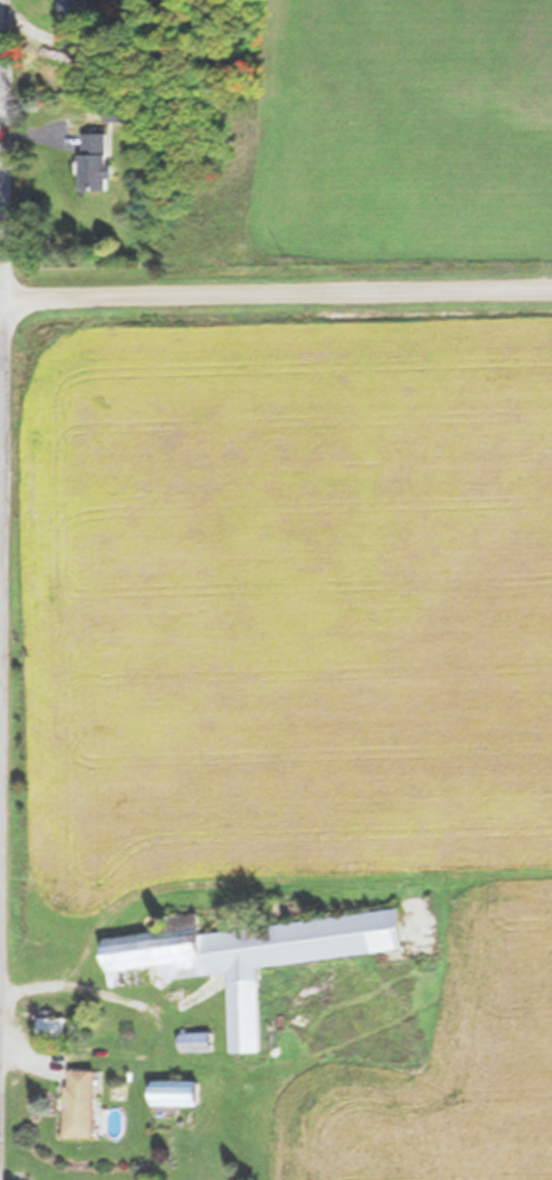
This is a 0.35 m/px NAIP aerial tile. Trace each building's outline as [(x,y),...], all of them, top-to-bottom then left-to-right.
[(88,0),(60,0),(60,14),(88,14),(88,0)] [(105,134),(78,133),(77,192),(107,192),(108,166),(105,166),(105,134)] [(222,972),(232,1053),(261,1050),(251,968),(309,960),(305,921),(197,935),(196,923),(101,935),(107,986),(118,984),(117,970),(158,965),(160,980),(222,972)] [(36,1018),(36,1037),(65,1037),(65,1018),(36,1018)] [(209,1051),(209,1033),(178,1033),(178,1051),(209,1051)] [(92,1070),(64,1070),(64,1137),(92,1137),(92,1070)] [(197,1106),(197,1081),(150,1081),(150,1106),(197,1106)]
